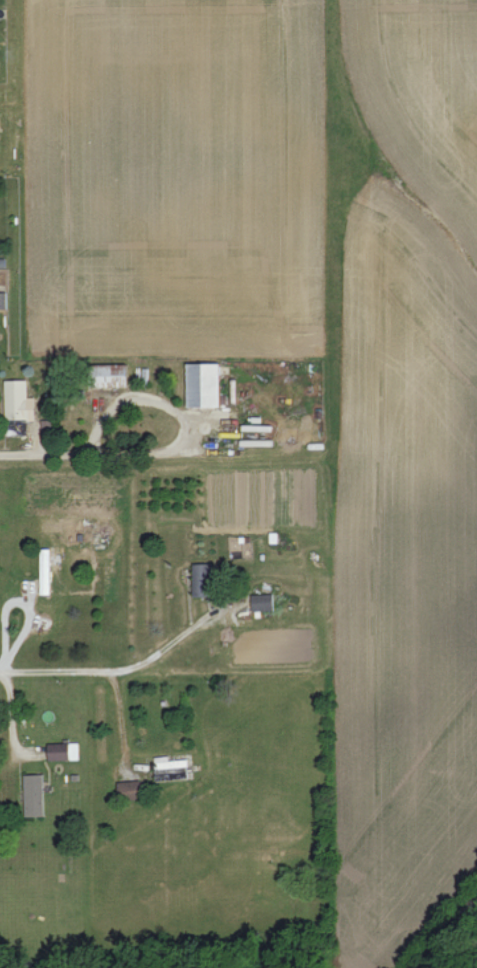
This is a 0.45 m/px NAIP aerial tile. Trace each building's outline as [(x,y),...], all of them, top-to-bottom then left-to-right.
[(184,364),(185,408),(218,407),(217,364),(184,364)] [(88,387),(124,388),(124,365),(88,365),(88,387)] [(33,398),(25,398),(25,380),(2,381),(3,420),(33,419),(33,398)] [(58,550),(38,550),(38,562),(38,595),(49,595),(48,566),(58,566),(58,550)] [(190,596),(208,596),(208,564),(190,564),(190,596)] [(250,595),(250,611),(272,611),(271,594),(250,595)] [(45,760),(77,759),(77,742),(45,743),(45,760)] [(22,774),(23,816),(42,816),(41,774),(22,774)] [(135,794),(135,781),(115,781),(115,795),(135,794)]
